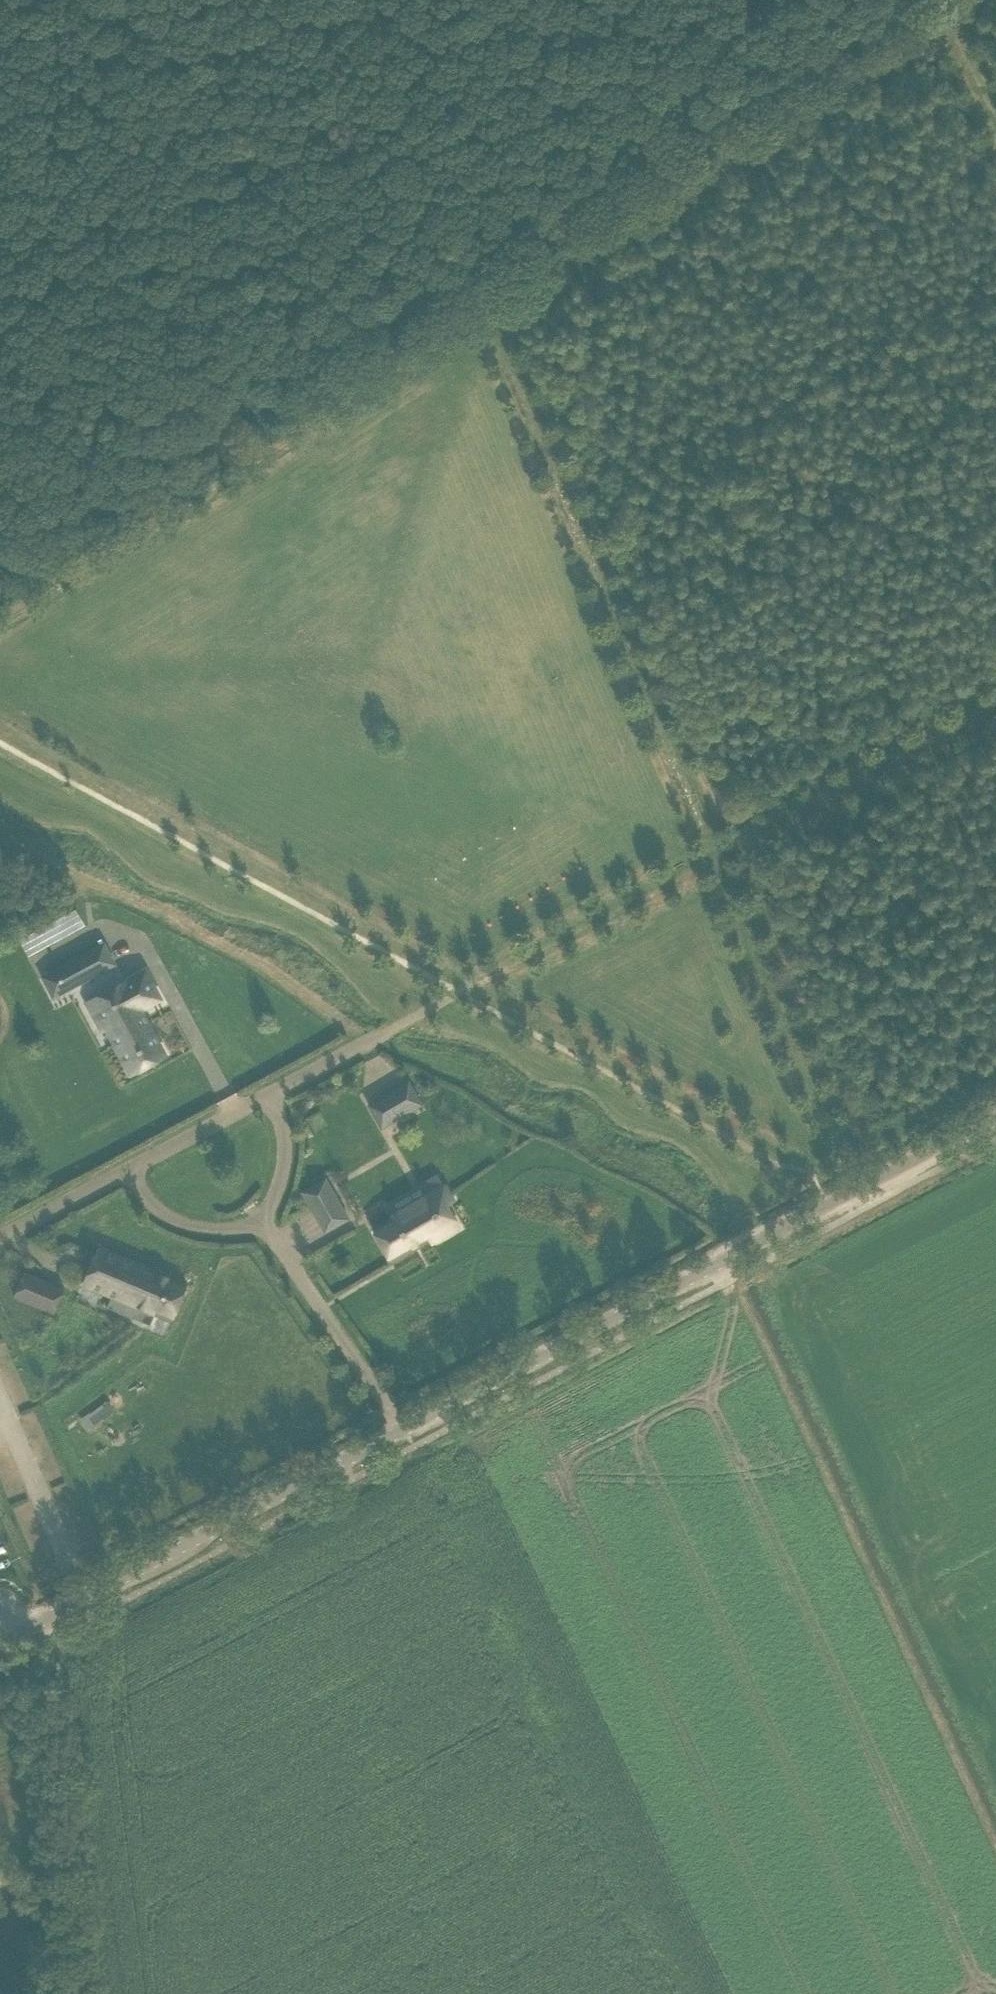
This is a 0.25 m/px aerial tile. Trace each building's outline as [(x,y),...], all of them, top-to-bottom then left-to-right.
[(25,951),(84,929),(77,911),(18,933),(25,951)] [(78,957),(89,978),(115,964),(104,943),(78,957)] [(42,977),(46,985),(61,977),(57,969),(42,977)] [(100,1023),(128,1076),(166,1055),(141,1010),(161,999),(146,971),(84,1004),(95,1025),(100,1023)] [(382,1128),(400,1118),(386,1094),(368,1104),(382,1128)] [(446,1204),(454,1200),(446,1186),(444,1187),(437,1174),(421,1184),(428,1196),(373,1228),(392,1261),(430,1239),(432,1242),(459,1227),(446,1204)] [(302,1192),(312,1209),(335,1196),(325,1179),(302,1192)] [(107,1307),(150,1325),(155,1314),(172,1321),(187,1284),(99,1247),(83,1284),(112,1296),(107,1307)] [(24,1272),(14,1296),(55,1313),(65,1289),(24,1272)] [(106,1401),(82,1420),(89,1428),(112,1410),(106,1401)]
